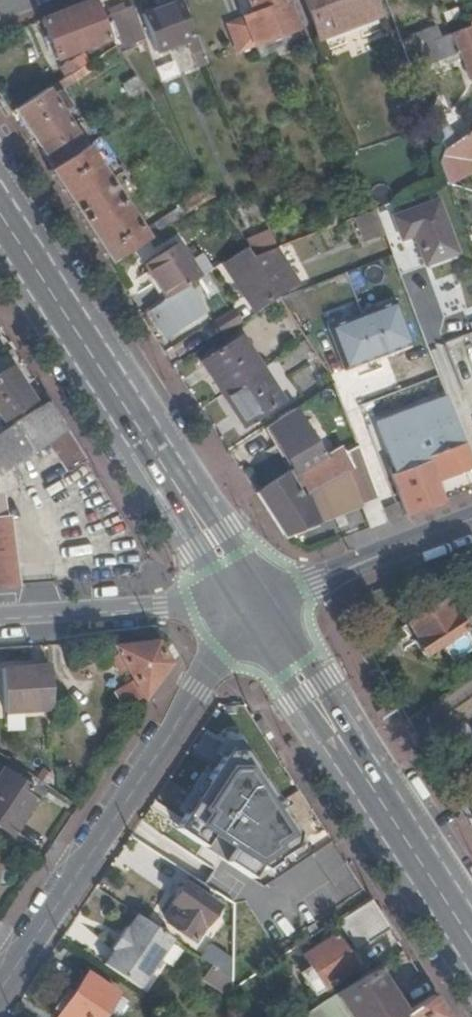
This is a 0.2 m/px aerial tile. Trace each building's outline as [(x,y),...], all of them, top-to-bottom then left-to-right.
[(240,54),(256,48),(297,32),(288,4),(287,0),(248,0),(254,16),(229,25),(240,54)] [(319,36),(376,14),(370,0),(305,0),(319,36)] [(121,37),(127,51),(147,44),(134,11),(103,23),(94,2),(43,22),(59,61),(121,37)] [(157,55),(193,42),(178,4),(143,17),(157,55)] [(401,39),(413,72),(460,54),(470,81),(471,80),(471,29),(442,41),(437,26),(401,39)] [(297,32),(256,48),(259,56),(301,41),(297,32)] [(86,56),(68,67),(73,75),(87,66),(91,63),(86,56)] [(54,170),(50,173),(110,265),(148,241),(69,119),(75,115),(63,95),(93,74),(87,66),(73,75),(16,113),(54,170)] [(125,86),(132,97),(145,89),(137,78),(125,86)] [(443,98),(427,108),(442,148),(470,129),(460,112),(454,115),(443,98)] [(437,158),(446,183),(447,182),(449,182),(471,173),(471,166),(466,153),(471,149),(471,133),(444,153),(437,158)] [(180,212),(169,219),(173,225),(216,199),(212,192),(203,198),(196,197),(181,206),(180,212)] [(439,200),(394,218),(403,240),(416,236),(427,266),(460,253),(439,200)] [(337,215),(324,220),(327,229),(340,224),(337,215)] [(323,218),(311,222),(315,234),(327,229),(324,220),(323,218)] [(367,235),(351,242),(360,265),(376,259),(367,235)] [(180,247),(148,268),(167,300),(196,281),(201,278),(180,247)] [(278,249),(254,257),(280,296),(300,284),(278,249)] [(249,250),(227,264),(247,295),(254,291),(263,305),(280,296),(254,257),(249,250)] [(363,273),(379,266),(376,259),(360,265),(363,273)] [(218,281),(213,283),(207,274),(201,278),(196,281),(208,300),(224,290),(218,281)] [(151,312),(167,337),(204,313),(189,289),(151,312)] [(247,295),(257,309),(263,305),(254,291),(247,295)] [(330,323),(347,370),(415,344),(398,297),(330,323)] [(234,308),(217,319),(226,333),(243,322),(234,308)] [(243,338),(203,365),(223,396),(263,369),(243,338)] [(9,367),(0,374),(0,418),(2,421),(31,401),(9,367)] [(244,427),(284,401),(263,369),(223,396),(244,427)] [(449,398),(380,424),(397,470),(429,457),(466,442),(449,398)] [(47,441),(60,460),(76,449),(46,402),(0,433),(0,471),(47,441)] [(334,415),(346,448),(358,443),(345,410),(334,415)] [(268,428),(295,469),(258,493),(287,539),(321,527),(319,523),(364,506),(363,504),(379,498),(360,447),(348,454),(342,445),(324,456),(295,411),(268,428)] [(393,477),(407,516),(445,501),(438,483),(471,470),(471,458),(466,442),(429,457),(431,462),(393,477)] [(431,462),(429,457),(397,470),(391,472),(393,477),(431,462)] [(363,504),(364,506),(372,529),(389,523),(379,498),(363,504)] [(0,519),(0,589),(16,588),(6,518),(0,519)] [(449,640),(441,645),(453,662),(471,649),(471,639),(466,629),(468,628),(447,596),(411,619),(412,622),(423,615),(431,626),(437,621),(449,640)] [(408,633),(424,656),(441,645),(449,640),(437,621),(431,626),(423,615),(412,622),(411,619),(399,627),(404,635),(408,633)] [(145,695),(171,660),(180,654),(171,640),(163,645),(159,639),(115,643),(136,678),(119,686),(128,703),(145,695)] [(2,664),(4,710),(56,707),(52,660),(2,664)] [(229,751),(186,819),(230,848),(223,859),(256,878),(263,866),(307,837),(250,748),(229,751)] [(38,795),(4,771),(0,777),(0,825),(13,834),(38,795)] [(221,904),(189,882),(187,886),(180,896),(176,902),(181,905),(170,921),(198,940),(221,904)] [(341,919),(358,946),(391,924),(374,897),(341,919)] [(111,944),(113,946),(102,961),(141,987),(175,937),(137,910),(127,925),(124,924),(111,944)] [(303,969),(317,992),(358,966),(337,931),(305,952),(312,963),(303,969)] [(336,993),(351,1016),(399,1016),(403,1014),(393,998),(398,995),(379,966),(336,993)] [(91,972),(61,1016),(104,1016),(120,992),(91,972)] [(336,993),(299,1016),(351,1016),(336,993)] [(399,1016),(450,1016),(435,993),(399,1016)]
